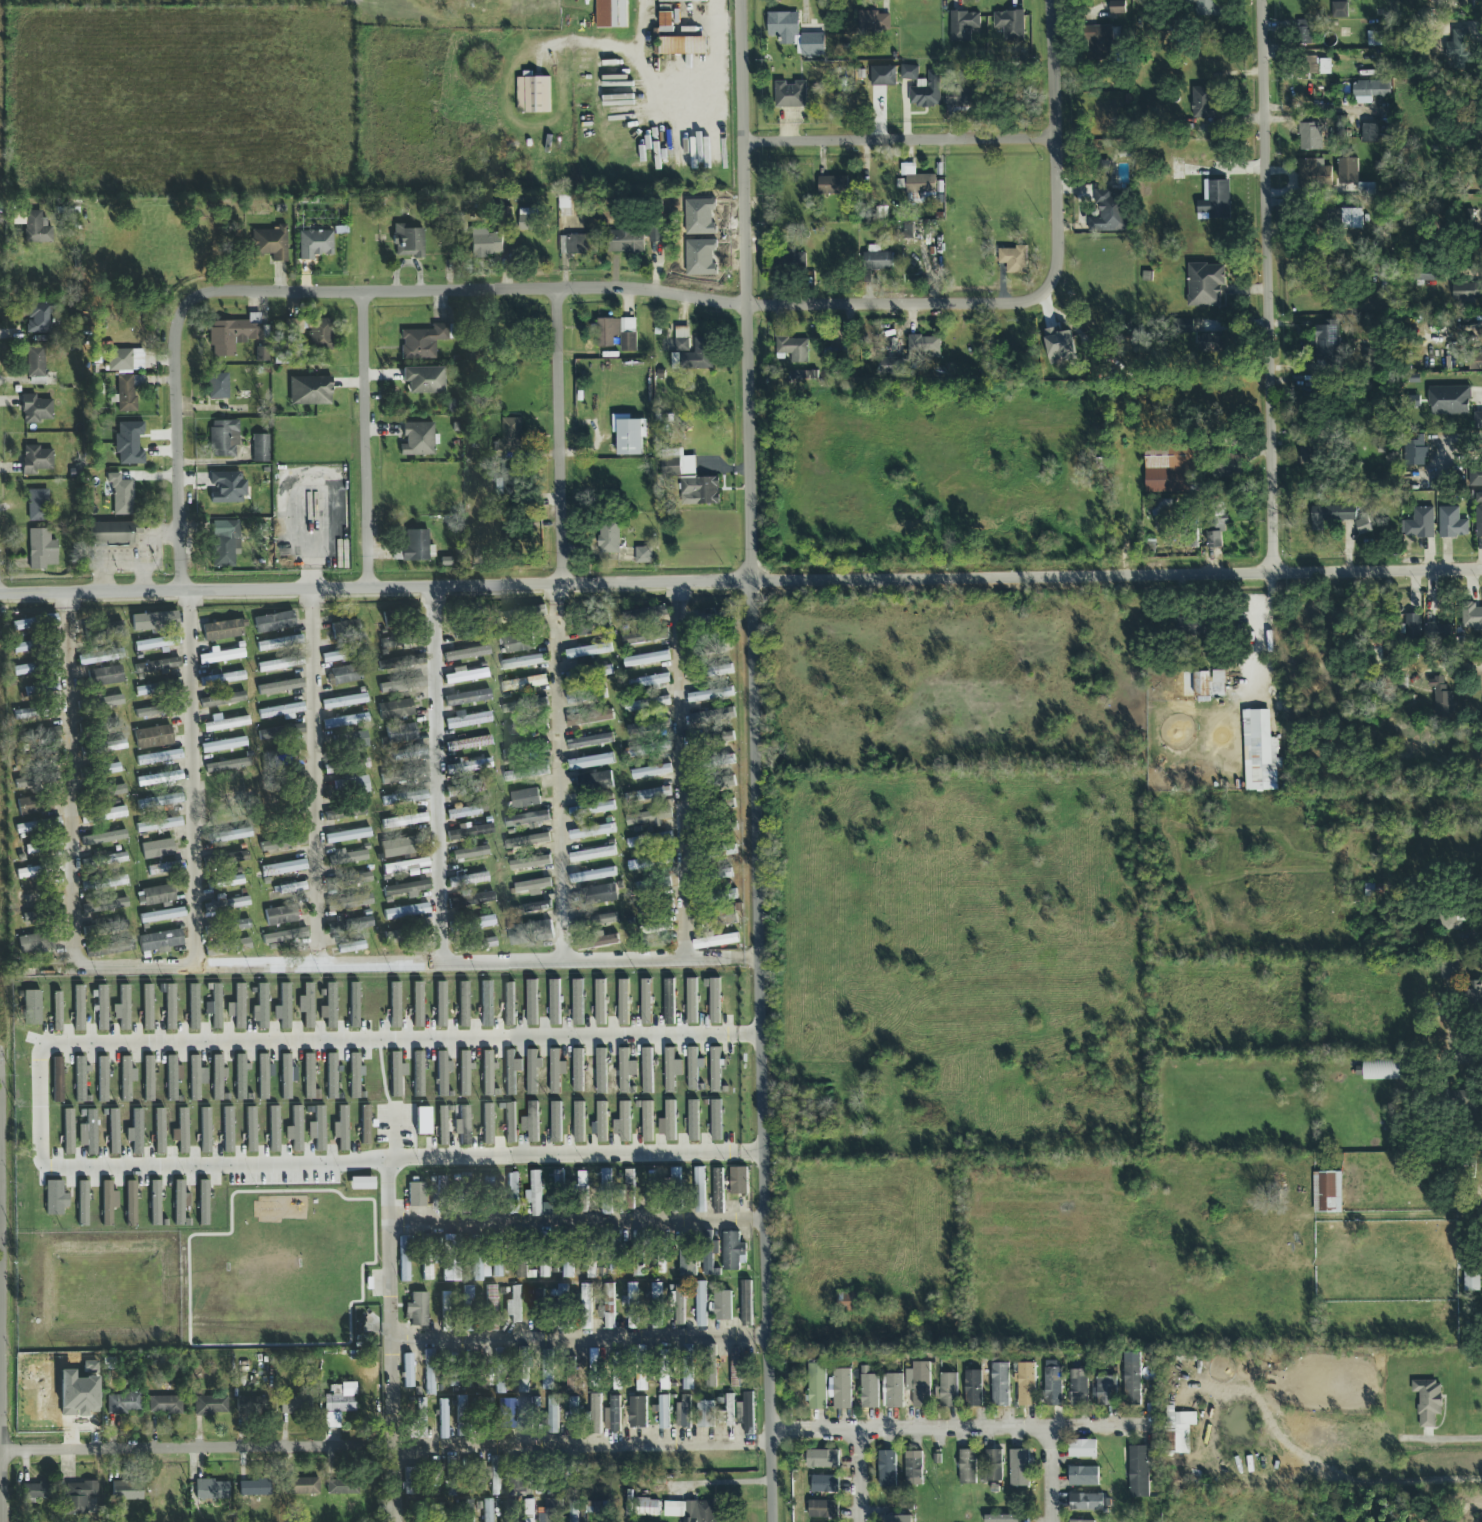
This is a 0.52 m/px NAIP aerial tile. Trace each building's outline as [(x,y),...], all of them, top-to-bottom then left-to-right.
[(626,28),(626,0),(596,0),(596,29),(626,28)] [(1219,16),(1219,0),(1195,0),(1195,17),(1219,16)] [(1124,1),(1109,2),(1110,15),(1125,14),(1124,1)] [(1332,18),(1347,18),(1347,3),(1332,3),(1332,18)] [(857,14),(858,31),(890,30),(889,12),(857,14)] [(980,13),(951,12),(950,43),(970,43),(971,29),(979,29),(980,13)] [(1003,41),(1023,41),(1024,12),(994,12),(994,29),(1003,29),(1003,41)] [(659,56),(707,55),(707,37),(673,38),(672,13),(659,13),(659,56)] [(824,35),(799,35),(799,13),(768,13),(768,37),(781,37),(781,46),(797,46),(797,56),(824,56),(824,35)] [(1120,42),(1119,26),(1087,27),(1088,60),(1113,59),(1112,42),(1120,42)] [(1468,30),(1452,31),(1452,43),(1445,43),(1445,63),(1469,63),(1468,30)] [(1367,47),(1384,46),(1383,32),(1367,32),(1367,47)] [(1330,75),(1330,59),(1304,58),(1304,74),(1330,75)] [(901,80),(918,80),(918,66),(901,66),(901,80)] [(896,67),(871,67),(871,86),(896,87),(896,67)] [(909,88),(909,107),(940,107),(940,71),(927,71),(927,81),(917,81),(917,88),(909,88)] [(549,78),(516,78),(517,114),(549,113),(549,78)] [(805,81),(794,81),(794,83),(775,84),(776,109),(806,108),(805,81)] [(1389,82),(1354,82),(1355,104),(1371,104),(1371,98),(1389,97),(1389,82)] [(1191,88),(1192,120),(1214,119),(1213,87),(1191,88)] [(946,90),(946,108),(976,107),(976,89),(946,90)] [(1299,150),(1321,151),(1322,124),(1300,123),(1299,150)] [(1377,143),(1378,125),(1362,124),(1362,143),(1377,143)] [(1358,159),(1340,159),(1339,184),(1358,185),(1358,195),(1374,196),(1374,185),(1358,184),(1358,159)] [(1331,182),(1331,167),(1321,167),(1321,160),(1298,160),(1297,181),(1331,182)] [(935,175),(915,175),(915,164),(901,165),(901,178),(896,178),(896,188),(910,188),(910,205),(925,204),(925,199),(936,199),(935,175)] [(1171,165),(1171,180),(1184,180),(1184,165),(1171,165)] [(847,177),(818,178),(819,196),(847,195),(847,177)] [(1229,219),(1229,181),(1208,181),(1208,201),(1197,202),(1197,214),(1208,214),(1208,220),(1229,219)] [(1127,232),(1127,195),(1111,195),(1111,190),(1098,190),(1098,218),(1088,218),(1088,233),(1127,232)] [(537,209),(518,210),(519,231),(538,231),(537,209)] [(24,243),(52,242),(51,226),(41,226),(41,210),(23,211),(24,243)] [(1361,210),(1341,210),(1341,229),(1361,229),(1361,210)] [(649,243),(663,242),(662,221),(649,221),(649,243)] [(913,223),(901,223),(900,239),(913,240),(913,223)] [(287,224),(274,224),(274,231),(253,230),(253,255),(272,255),(271,261),(285,262),(287,224)] [(422,225),(392,226),(392,245),(396,245),(396,258),(423,257),(422,225)] [(487,234),(487,228),(470,229),(471,256),(503,255),(502,234),(487,234)] [(608,229),(607,253),(643,254),(644,230),(608,229)] [(332,231),(299,231),(298,260),(313,260),(313,255),(332,255),(332,231)] [(597,235),(566,235),(566,254),(597,255),(597,235)] [(1027,246),(1016,246),(1016,250),(998,249),(998,264),(1007,265),(1006,274),(1026,274),(1027,246)] [(795,254),(795,249),(776,248),(775,267),(805,268),(805,254),(795,254)] [(892,253),(863,253),(864,271),(893,270),(892,253)] [(1222,264),(1187,265),(1188,307),(1223,307),(1222,264)] [(1415,281),(1437,282),(1437,269),(1415,268),(1415,281)] [(1454,284),(1453,304),(1475,304),(1475,297),(1481,297),(1481,285),(1454,284)] [(50,333),(51,304),(27,304),(26,332),(50,333)] [(248,321),(210,321),(209,345),(214,345),(214,357),(234,357),(234,343),(246,343),(246,339),(270,339),(270,325),(260,325),(260,313),(248,313),(248,321)] [(308,319),(308,347),(332,347),(331,318),(308,319)] [(636,351),(635,319),(595,320),(596,347),(614,347),(613,337),(620,337),(620,352),(636,351)] [(1338,363),(1339,323),(1316,322),(1315,362),(1338,363)] [(435,359),(435,339),(448,339),(448,323),(431,324),(432,330),(401,330),(401,359),(435,359)] [(675,352),(689,352),(688,327),(675,328),(675,352)] [(1071,331),(1060,333),(1059,327),(1045,329),(1050,364),(1076,360),(1071,331)] [(1201,334),(1202,350),(1227,349),(1227,333),(1201,334)] [(807,339),(783,339),(783,334),(775,334),(775,354),(790,354),(791,364),(808,363),(807,339)] [(908,361),(940,361),(939,336),(908,337),(908,361)] [(671,369),(713,370),(713,338),(694,338),(694,354),(671,353),(671,369)] [(27,378),(44,379),(44,347),(28,346),(27,378)] [(131,349),(107,349),(108,371),(132,371),(131,349)] [(1481,370),(1481,354),(1468,355),(1469,371),(1481,370)] [(902,358),(880,359),(881,377),(902,376),(902,358)] [(442,367),(401,367),(401,381),(407,382),(407,393),(442,393),(442,367)] [(790,372),(789,381),(812,382),(812,373),(790,372)] [(208,374),(209,400),(230,399),(229,373),(208,374)] [(117,412),(136,412),(135,386),(144,386),(143,375),(117,375),(117,412)] [(290,405),(331,404),(330,376),(289,377),(290,405)] [(1470,415),(1470,387),(1428,387),(1429,415),(1470,415)] [(52,422),(52,399),(35,399),(35,394),(21,394),(22,422),(52,422)] [(1408,398),(1409,409),(1419,408),(1419,397),(1408,398)] [(1473,413),(1473,430),(1481,430),(1481,413),(1473,413)] [(642,456),(642,437),(646,437),(646,420),(631,420),(631,415),(612,415),(613,433),(617,433),(618,456),(642,456)] [(501,451),(523,451),(522,418),(501,419),(501,451)] [(237,420),(209,421),(210,457),(238,457),(237,420)] [(144,464),(143,450),(138,450),(138,437),(143,437),(143,422),(116,422),(117,465),(144,464)] [(433,422),(403,423),(403,445),(400,445),(400,455),(433,455),(433,445),(438,445),(437,434),(433,434),(433,422)] [(268,434),(252,434),(252,461),(268,461),(268,434)] [(1425,466),(1424,437),(1404,438),(1405,466),(1425,466)] [(22,475),(35,475),(36,469),(52,470),(52,450),(40,449),(40,446),(22,445),(22,475)] [(1191,493),(1191,483),(1199,482),(1199,445),(1145,445),(1145,493),(1191,493)] [(1316,447),(1300,448),(1300,466),(1317,465),(1316,447)] [(661,450),(662,476),(695,476),(695,457),(682,457),(682,450),(661,450)] [(1219,479),(1242,476),(1240,455),(1216,458),(1219,479)] [(502,464),(503,507),(521,507),(520,464),(502,464)] [(209,472),(210,485),(217,485),(218,492),(210,493),(211,503),(242,503),(242,496),(246,496),(246,479),(240,480),(240,472),(209,472)] [(131,480),(120,480),(120,473),(106,473),(107,483),(112,482),(113,515),(132,515),(131,480)] [(719,505),(718,478),(679,478),(680,506),(719,505)] [(47,489),(27,489),(27,521),(48,521),(47,489)] [(1355,506),(1311,507),(1311,532),(1323,532),(1323,521),(1355,521),(1355,506)] [(1433,539),(1433,508),(1413,508),(1413,521),(1401,521),(1400,538),(1433,539)] [(1467,520),(1458,520),(1458,508),(1438,508),(1438,538),(1468,538),(1467,520)] [(1209,549),(1225,548),(1223,509),(1207,510),(1209,549)] [(1371,532),(1366,517),(1354,521),(1359,536),(1371,532)] [(214,567),(234,567),(234,555),(240,555),(239,520),(213,520),(214,567)] [(133,533),(140,533),(140,522),(88,523),(88,544),(133,543),(133,533)] [(598,554),(619,554),(619,523),(599,522),(598,554)] [(57,565),(57,540),(49,540),(49,528),(28,529),(29,570),(46,570),(46,565),(57,565)] [(427,529),(406,530),(406,547),(401,547),(401,560),(434,559),(433,545),(428,546),(427,529)] [(1197,532),(1185,532),(1185,548),(1197,548),(1197,532)] [(636,564),(652,563),(651,549),(636,549),(636,564)] [(1475,608),(1475,603),(1461,603),(1461,630),(1481,630),(1481,608),(1475,608)] [(526,622),(525,611),(500,613),(501,624),(526,622)] [(133,631),(179,629),(178,612),(132,614),(133,631)] [(294,612),(254,617),(256,633),(296,629),(294,612)] [(396,623),(396,612),(383,612),(384,623),(396,623)] [(611,631),(608,612),(574,619),(577,637),(611,631)] [(57,622),(55,614),(39,618),(41,626),(57,622)] [(1421,642),(1421,615),(1405,615),(1405,642),(1421,642)] [(483,635),(482,618),(452,621),(454,638),(483,635)] [(1210,619),(1178,618),(1178,636),(1210,636),(1210,619)] [(13,631),(35,628),(34,619),(12,621),(13,631)] [(204,640),(244,636),(242,619),(202,624),(204,640)] [(361,634),(357,619),(340,623),(343,638),(361,634)] [(104,637),(123,633),(121,622),(102,625),(104,637)] [(1449,624),(1426,624),(1426,643),(1449,643),(1449,624)] [(669,639),(668,629),(622,636),(623,646),(669,639)] [(535,648),(531,631),(502,640),(507,656),(535,648)] [(303,645),(302,635),(257,642),(258,651),(303,645)] [(387,637),(387,646),(414,645),(414,636),(387,637)] [(1383,640),(1365,640),(1365,667),(1383,667),(1383,640)] [(33,642),(12,644),(13,654),(34,651),(33,642)] [(613,652),(611,643),(566,650),(567,660),(613,652)] [(693,643),(693,654),(733,654),(733,643),(693,643)] [(368,653),(366,644),(322,655),(324,665),(368,653)] [(491,654),(489,645),(443,652),(445,662),(491,654)] [(245,656),(243,646),(198,656),(200,665),(245,656)] [(124,658),(123,647),(77,655),(79,666),(124,658)] [(624,658),(625,668),(670,661),(668,651),(624,658)] [(502,662),(503,671),(548,664),(546,654),(502,662)] [(381,669),(425,665),(424,655),(380,660),(381,669)] [(180,666),(178,657),(151,665),(153,673),(180,666)] [(265,670),(298,669),(297,659),(265,660),(265,670)] [(334,685),(363,678),(360,663),(330,670),(334,685)] [(37,673),(35,664),(12,667),(14,677),(37,673)] [(687,673),(689,682),(734,673),(732,664),(687,673)] [(614,676),(612,666),(567,673),(568,682),(614,676)] [(444,675),(446,685),(489,677),(487,667),(444,675)] [(118,684),(117,668),(87,669),(88,686),(118,684)] [(1194,696),(1209,696),(1209,672),(1194,672),(1194,696)] [(1213,672),(1214,684),(1225,684),(1224,672),(1213,672)] [(201,685),(241,681),(240,673),(200,677),(201,685)] [(670,683),(669,674),(631,681),(632,690),(670,683)] [(503,693),(548,685),(546,675),(502,683),(503,693)] [(412,686),(423,685),(422,676),(380,683),(382,696),(413,691),(412,686)] [(177,678),(135,689),(137,698),(180,686),(177,678)] [(259,696),(304,689),(303,678),(257,685),(259,696)] [(1452,692),(1446,692),(1446,678),(1435,678),(1435,716),(1452,716),(1452,692)] [(25,688),(27,696),(59,690),(57,681),(25,688)] [(445,697),(447,708),(492,698),(489,688),(445,697)] [(734,698),(733,688),(688,693),(689,703),(734,698)] [(567,693),(568,703),(607,699),(606,689),(567,693)] [(202,708),(246,701),(245,691),(200,698),(202,708)] [(124,704),(122,694),(96,699),(98,709),(124,704)] [(322,699),(322,709),(367,704),(366,695),(322,699)] [(548,710),(547,699),(502,704),(503,714),(548,710)] [(670,708),(670,699),(625,703),(625,712),(670,708)] [(179,700),(135,709),(137,719),(181,711),(179,700)] [(412,700),(379,703),(381,720),(414,717),(412,700)] [(60,711),(57,701),(25,713),(28,722),(60,711)] [(305,713),(303,702),(258,709),(260,721),(305,713)] [(38,718),(37,708),(13,710),(15,720),(38,718)] [(614,719),(611,708),(567,718),(569,729),(614,719)] [(735,720),(734,711),(688,716),(689,725),(735,720)] [(1246,792),(1277,791),(1277,772),(1280,772),(1279,739),(1271,739),(1270,711),(1243,712),(1246,792)] [(370,722),(368,712),(323,720),(324,730),(370,722)] [(211,714),(212,722),(203,723),(204,731),(251,726),(250,716),(222,719),(221,713),(211,714)] [(446,728),(491,724),(490,713),(445,718),(446,728)] [(117,719),(101,720),(102,728),(117,727),(117,719)] [(548,730),(547,720),(509,725),(510,735),(548,730)] [(669,720),(628,724),(629,734),(670,730),(669,720)] [(304,732),(302,723),(258,732),(260,741),(304,732)] [(418,739),(415,723),(386,727),(389,744),(418,739)] [(169,724),(134,731),(138,749),(172,743),(169,724)] [(60,735),(58,726),(15,735),(17,744),(60,735)] [(367,732),(326,741),(329,755),(370,745),(367,732)] [(735,741),(733,732),(690,738),(691,748),(735,741)] [(447,752),(492,744),(491,734),(446,743),(447,752)] [(567,740),(568,750),(614,744),(613,734),(567,740)] [(201,743),(202,752),(248,746),(246,737),(201,743)] [(128,748),(126,739),(86,745),(87,754),(128,748)] [(672,753),(671,743),(625,747),(626,758),(672,753)] [(427,756),(425,745),(392,751),(394,761),(427,756)] [(182,757),(180,747),(136,757),(138,767),(182,757)] [(296,762),(293,748),(267,754),(269,768),(296,762)] [(521,758),(521,748),(504,749),(505,759),(521,758)] [(16,764),(50,762),(50,753),(15,755),(16,764)] [(209,759),(212,774),(251,768),(249,753),(209,759)] [(615,763),(613,753),(567,762),(569,772),(615,763)] [(326,775),(371,766),(369,756),(324,766),(326,775)] [(447,765),(449,775),(493,766),(491,757),(447,765)] [(735,766),(735,757),(694,757),(694,766),(735,766)] [(121,770),(119,762),(81,770),(82,778),(121,770)] [(549,774),(547,764),(503,773),(505,784),(549,774)] [(672,774),(671,765),(632,770),(633,780),(672,774)] [(381,775),(383,786),(411,781),(409,769),(381,775)] [(416,777),(426,776),(425,769),(415,770),(416,777)] [(54,771),(14,779),(16,788),(56,780),(54,771)] [(183,780),(182,771),(137,776),(138,785),(183,780)] [(613,789),(611,772),(581,777),(584,793),(613,789)] [(340,795),(370,792),(369,777),(339,780),(340,795)] [(735,788),(735,778),(704,778),(704,788),(735,788)] [(120,788),(117,782),(99,789),(102,796),(120,788)] [(447,786),(448,796),(483,793),(482,782),(447,786)] [(110,796),(126,794),(125,785),(108,787),(110,796)] [(627,805),(672,794),(670,785),(625,796),(627,805)] [(428,798),(426,788),(382,797),(384,806),(428,798)] [(510,793),(512,809),(540,806),(538,790),(510,793)] [(138,809),(183,803),(181,793),(137,799),(138,809)] [(20,817),(42,813),(39,796),(17,800),(20,817)] [(325,815),(328,825),(366,811),(363,801),(325,815)] [(616,810),(614,801),(569,809),(570,818),(616,810)] [(482,813),(481,804),(447,810),(448,820),(482,813)] [(80,813),(82,824),(127,816),(126,805),(80,813)] [(626,818),(628,827),(673,818),(671,808),(626,818)] [(550,821),(548,811),(504,818),(505,828),(550,821)] [(384,829),(429,821),(427,812),(382,820),(384,829)] [(175,830),(175,826),(184,824),(182,815),(147,821),(149,835),(175,830)] [(61,826),(59,817),(15,826),(17,835),(61,826)] [(694,840),(729,830),(727,821),(691,831),(694,840)] [(569,832),(571,841),(616,832),(614,823),(569,832)] [(491,824),(447,831),(449,840),(492,834),(491,824)] [(253,836),(251,827),(208,834),(210,844),(253,836)] [(372,836),(370,827),(325,834),(326,844),(372,836)] [(80,837),(82,847),(128,838),(126,828),(80,837)] [(674,841),(673,832),(627,839),(628,847),(674,841)] [(549,844),(547,833),(504,841),(506,851),(549,844)] [(260,846),(263,856),(307,844),(305,834),(260,846)] [(421,852),(418,836),(381,842),(383,858),(421,852)] [(144,859),(174,854),(172,839),(141,844),(144,859)] [(45,849),(60,849),(60,840),(45,840),(45,849)] [(490,860),(488,843),(457,846),(458,862),(490,860)] [(692,862),(738,854),(736,844),(691,851),(692,862)] [(35,846),(17,845),(17,853),(35,854),(35,846)] [(616,856),(615,846),(569,854),(571,863),(616,856)] [(328,866),(369,859),(367,850),(326,857),(328,866)] [(212,857),(213,867),(248,861),(246,851),(212,857)] [(82,859),(83,868),(128,862),(127,853),(82,859)] [(628,859),(629,869),(674,866),(674,856),(628,859)] [(551,867),(550,857),(510,861),(511,871),(551,867)] [(307,869),(305,858),(260,866),(262,877),(307,869)] [(383,863),(384,872),(429,869),(428,859),(383,863)] [(185,871),(184,861),(148,865),(148,874),(185,871)] [(39,876),(38,867),(16,870),(18,879),(39,876)] [(571,882),(617,878),(616,869),(570,873),(571,882)] [(733,877),(732,869),(692,876),(694,885),(733,877)] [(205,892),(250,881),(248,872),(203,882),(205,892)] [(449,879),(450,888),(489,880),(488,872),(449,879)] [(372,883),(371,874),(334,877),(335,885),(372,883)] [(80,882),(82,892),(128,884),(127,875),(80,882)] [(515,884),(516,894),(552,888),(550,878),(515,884)] [(672,888),(671,878),(637,882),(638,892),(672,888)] [(280,893),(307,890),(307,881),(279,884),(280,893)] [(429,890),(428,881),(383,886),(384,896),(407,894),(408,899),(418,898),(417,891),(429,890)] [(145,906),(175,900),(172,884),(142,889),(145,906)] [(579,891),(582,907),(618,901),(615,884),(579,891)] [(1384,897),(1383,884),(1365,884),(1366,897),(1384,897)] [(19,903),(39,899),(37,889),(17,893),(19,903)] [(205,905),(207,913),(251,906),(249,894),(216,900),(216,903),(205,905)] [(450,906),(495,904),(494,894),(449,897),(450,906)] [(373,905),(372,895),(326,901),(327,910),(373,905)] [(129,907),(127,897),(82,905),(84,915),(129,907)] [(385,921),(431,913),(429,901),(383,909),(385,921)] [(524,905),(525,913),(552,909),(551,901),(524,905)] [(296,905),(274,906),(274,903),(265,904),(266,925),(297,923),(296,905)] [(186,916),(184,907),(139,914),(141,924),(186,916)] [(1436,907),(1436,931),(1465,931),(1465,907),(1436,907)] [(28,913),(28,924),(43,924),(43,918),(62,918),(62,908),(46,908),(46,913),(28,913)] [(738,922),(735,908),(715,913),(718,927),(738,922)] [(614,909),(581,915),(584,931),(617,925),(614,909)] [(374,925),(371,914),(327,925),(330,936),(374,925)] [(458,921),(460,931),(496,925),(494,915),(458,921)] [(250,929),(249,919),(231,922),(233,931),(250,929)] [(554,940),(551,921),(508,927),(510,946),(554,940)] [(657,933),(675,932),(674,922),(656,923),(657,933)] [(140,953),(183,945),(180,929),(138,936),(140,953)] [(308,938),(306,929),(262,934),(263,943),(308,938)] [(18,945),(63,942),(63,931),(17,935),(18,945)] [(386,941),(402,940),(401,932),(385,933),(386,941)] [(618,944),(617,934),(576,941),(577,951),(618,944)] [(699,936),(699,946),(740,946),(740,936),(699,936)] [(204,946),(206,958),(251,948),(248,937),(204,946)] [(462,952),(497,946),(496,937),(460,943),(462,952)] [(109,951),(109,940),(93,941),(94,952),(109,951)] [(337,952),(366,949),(365,940),(336,944),(337,952)] [(1459,979),(1459,960),(1441,960),(1441,979),(1459,979)] [(651,981),(642,980),(642,1025),(651,1025),(651,981)] [(674,980),(664,980),(665,1026),(675,1026),(674,980)] [(697,1025),(697,980),(687,980),(687,1025),(697,1025)] [(719,980),(704,980),(704,989),(710,989),(711,1025),(720,1025),(719,980)] [(491,1026),(492,982),(482,981),(481,1026),(491,1026)] [(537,981),(528,981),(527,1026),(537,1026),(537,981)] [(559,981),(550,981),(550,1026),(560,1026),(559,981)] [(573,1027),(582,1027),(583,981),(574,981),(573,1027)] [(606,1026),(605,981),(596,981),(596,1026),(606,1026)] [(628,981),(619,981),(619,1026),(629,1026),(628,981)] [(1467,981),(1467,1005),(1481,1005),(1481,981),(1467,981)] [(436,1027),(445,1027),(446,982),(436,982),(436,1027)] [(458,1027),(468,1028),(468,982),(459,982),(458,1027)] [(212,1029),(221,1029),(221,983),(212,984),(212,1003),(205,1003),(205,1014),(212,1014),(212,1029)] [(280,1029),(290,1029),(289,983),(280,983),(280,1029)] [(304,1029),(313,1029),(313,983),(303,983),(303,1003),(298,1003),(298,1013),(304,1013),(304,1029)] [(326,983),(325,1007),(320,1007),(320,1019),(326,1019),(326,1029),(335,1029),(336,983),(326,983)] [(349,1028),(358,1028),(358,983),(349,983),(349,1028)] [(390,1028),(400,1028),(399,983),(390,983),(390,1028)] [(422,983),(413,983),(413,1028),(422,1028),(422,983)] [(514,983),(504,984),(505,1027),(514,1027),(514,983)] [(165,1030),(174,1030),(174,984),(158,984),(158,993),(165,993),(165,1030)] [(189,1030),(198,1030),(198,984),(188,984),(189,1030)] [(235,1029),(244,1029),(244,984),(234,984),(235,1003),(226,1003),(226,1017),(235,1017),(235,1029)] [(257,1029),(267,1029),(267,984),(257,984),(257,1006),(252,1007),(252,1022),(257,1022),(257,1029)] [(84,986),(74,985),(74,1031),(83,1031),(84,986)] [(106,985),(97,986),(97,1031),(107,1030),(106,985)] [(120,1030),(129,1030),(129,985),(119,985),(120,1030)] [(143,1030),(152,1030),(151,985),(142,985),(143,1030)] [(41,991),(24,991),(23,1025),(40,1025),(41,991)] [(62,1031),(61,992),(53,992),(53,1031),(62,1031)] [(689,1092),(700,1092),(700,1069),(704,1069),(704,1060),(698,1060),(697,1048),(688,1049),(689,1092)] [(583,1093),(583,1050),(574,1049),(573,1093),(583,1093)] [(606,1049),(596,1050),(597,1095),(606,1095),(606,1049)] [(629,1049),(619,1050),(620,1095),(632,1095),(632,1077),(638,1077),(637,1062),(629,1062),(629,1049)] [(652,1049),(642,1049),(643,1095),(653,1094),(652,1049)] [(674,1049),(665,1049),(666,1094),(675,1094),(675,1077),(683,1077),(682,1061),(674,1061),(674,1049)] [(711,1093),(721,1093),(720,1049),(710,1049),(711,1093)] [(537,1096),(537,1069),(543,1069),(543,1060),(537,1060),(537,1051),(528,1050),(527,1096),(537,1096)] [(560,1050),(550,1050),(551,1095),(560,1095),(560,1076),(567,1076),(567,1063),(560,1063),(560,1050)] [(492,1069),(493,1069),(493,1051),(482,1051),(483,1096),(492,1096),(492,1069)] [(506,1096),(515,1096),(515,1072),(522,1072),(522,1060),(515,1060),(514,1051),(505,1051),(506,1096)] [(391,1098),(401,1098),(399,1052),(389,1052),(391,1098)] [(423,1052),(413,1052),(414,1098),(424,1097),(423,1052)] [(451,1061),(446,1061),(446,1052),(436,1052),(437,1097),(447,1097),(446,1072),(452,1072),(451,1061)] [(460,1097),(471,1096),(469,1064),(468,1052),(458,1052),(460,1097)] [(349,1053),(359,1053),(359,1067),(363,1067),(363,1076),(359,1076),(359,1099),(350,1099),(349,1053)] [(258,1100),(267,1100),(267,1077),(273,1077),(273,1064),(267,1064),(267,1054),(258,1054),(258,1100)] [(304,1100),(320,1100),(320,1090),(314,1090),(313,1054),(304,1054),(304,1100)] [(327,1054),(336,1054),(336,1066),(341,1066),(341,1072),(336,1072),(337,1099),(327,1099),(327,1054)] [(212,1101),(222,1101),(222,1078),(226,1078),(226,1069),(221,1069),(221,1055),(212,1055),(212,1101)] [(236,1100),(245,1100),(245,1070),(250,1070),(250,1064),(245,1064),(245,1055),(235,1055),(236,1100)] [(281,1100),(290,1100),(290,1055),(280,1055),(281,1100)] [(143,1101),(153,1101),(152,1056),(143,1056),(143,1101)] [(166,1101),(176,1101),(176,1080),(181,1080),(181,1066),(175,1066),(175,1056),(166,1056),(166,1101)] [(190,1101),(200,1101),(199,1056),(190,1056),(190,1101)] [(85,1073),(87,1072),(87,1057),(75,1057),(75,1102),(85,1102),(85,1073)] [(98,1103),(108,1103),(107,1057),(98,1057),(98,1103)] [(121,1102),(130,1102),(130,1074),(135,1074),(135,1067),(130,1067),(130,1057),(121,1057),(121,1102)] [(62,1058),(53,1058),(53,1102),(63,1102),(62,1058)] [(1363,1080),(1407,1080),(1407,1059),(1363,1059),(1363,1080)] [(722,1141),(721,1101),(711,1101),(712,1141),(722,1141)] [(630,1143),(630,1102),(620,1103),(620,1121),(613,1121),(614,1136),(620,1136),(620,1143),(630,1143)] [(653,1143),(652,1102),(643,1103),(643,1143),(653,1143)] [(675,1102),(665,1102),(666,1142),(676,1142),(675,1102)] [(698,1142),(698,1102),(689,1102),(689,1142),(698,1142)] [(515,1103),(505,1103),(506,1144),(516,1144),(515,1103)] [(537,1103),(528,1103),(528,1118),(522,1118),(522,1132),(528,1132),(529,1144),(539,1144),(537,1103)] [(561,1103),(551,1103),(552,1144),(561,1144),(561,1103)] [(584,1103),(575,1103),(575,1144),(584,1144),(584,1103)] [(607,1143),(607,1103),(597,1103),(597,1124),(592,1124),(593,1136),(598,1136),(598,1143),(607,1143)] [(483,1145),(492,1145),(492,1104),(483,1104),(483,1145)] [(333,1123),(338,1123),(338,1105),(347,1105),(347,1123),(347,1131),(347,1150),(338,1150),(338,1138),(333,1138),(333,1123)] [(269,1152),(279,1151),(278,1123),(281,1123),(281,1118),(278,1118),(278,1106),(269,1106),(269,1152)] [(292,1151),(301,1151),(301,1122),(303,1122),(303,1117),(301,1117),(301,1106),(291,1106),(292,1127),(285,1127),(285,1140),(292,1140),(292,1151)] [(315,1106),(324,1106),(324,1124),(327,1124),(327,1131),(325,1131),(325,1151),(315,1151),(315,1106)] [(369,1106),(361,1106),(361,1144),(370,1144),(369,1106)] [(438,1145),(447,1145),(446,1106),(438,1107),(438,1145)] [(223,1152),(233,1152),(232,1123),(234,1123),(234,1118),(233,1118),(233,1107),(223,1107),(223,1152)] [(246,1153),(255,1153),(255,1131),(258,1131),(258,1125),(255,1125),(255,1107),(246,1107),(246,1153)] [(154,1154),(164,1154),(163,1132),(166,1132),(166,1127),(164,1127),(164,1108),(154,1109),(154,1154)] [(178,1154),(187,1154),(187,1108),(178,1109),(178,1130),(172,1130),(172,1142),(178,1141),(178,1154)] [(201,1153),(210,1153),(210,1132),(212,1132),(212,1126),(210,1126),(210,1108),(200,1108),(201,1153)] [(430,1108),(416,1108),(416,1135),(430,1135),(430,1108)] [(73,1109),(63,1110),(64,1155),(74,1154),(73,1109)] [(78,1125),(79,1146),(86,1146),(86,1155),(97,1155),(96,1109),(86,1110),(86,1124),(78,1125)] [(110,1155),(119,1154),(118,1109),(109,1110),(110,1155)] [(142,1109),(132,1109),(133,1155),(143,1155),(142,1109)] [(705,1213),(705,1167),(696,1167),(696,1213),(705,1213)] [(748,1195),(747,1168),(731,1169),(731,1195),(748,1195)] [(601,1216),(612,1216),(612,1169),(601,1169),(601,1216)] [(672,1169),(672,1213),(682,1213),(682,1169),(672,1169)] [(713,1214),(724,1214),(724,1169),(713,1169),(713,1214)] [(635,1170),(625,1170),(625,1210),(635,1210),(635,1170)] [(555,1171),(555,1213),(565,1213),(565,1171),(555,1171)] [(532,1172),(532,1216),(543,1216),(543,1172),(532,1172)] [(578,1172),(578,1213),(588,1213),(588,1172),(578,1172)] [(650,1211),(659,1211),(659,1172),(650,1172),(650,1211)] [(1342,1172),(1314,1172),(1314,1213),(1342,1213),(1342,1172)] [(386,1190),(398,1190),(398,1174),(386,1174),(386,1190)] [(518,1214),(518,1174),(508,1174),(508,1214),(518,1214)] [(469,1191),(470,1175),(456,1175),(456,1191),(469,1191)] [(432,1213),(447,1213),(447,1176),(436,1176),(436,1192),(432,1192),(432,1213)] [(374,1190),(374,1177),(350,1178),(350,1190),(374,1190)] [(493,1177),(485,1177),(485,1190),(493,1190),(493,1177)] [(174,1226),(184,1226),(184,1207),(189,1207),(190,1194),(184,1194),(184,1181),(174,1180),(174,1226)] [(208,1181),(199,1180),(198,1225),(208,1226),(208,1181)] [(48,1216),(64,1216),(65,1203),(67,1203),(68,1182),(48,1181),(48,1216)] [(102,1227),(112,1226),(111,1209),(118,1209),(118,1192),(112,1192),(111,1181),(102,1181),(102,1227)] [(160,1181),(150,1181),(150,1227),(160,1227),(160,1181)] [(87,1182),(78,1182),(78,1227),(88,1227),(87,1182)] [(126,1227),(136,1227),(136,1182),(125,1182),(126,1227)] [(425,1183),(408,1183),(408,1207),(425,1207),(425,1183)] [(397,1207),(397,1196),(383,1196),(383,1207),(397,1207)] [(609,1272),(620,1272),(620,1231),(609,1231),(609,1272)] [(713,1231),(703,1231),(703,1276),(713,1276),(713,1231)] [(644,1232),(633,1232),(633,1276),(644,1276),(644,1232)] [(724,1232),(724,1271),(739,1271),(739,1262),(746,1262),(746,1244),(739,1244),(739,1232),(724,1232)] [(422,1280),(433,1280),(433,1235),(423,1234),(422,1280)] [(540,1234),(540,1279),(551,1279),(551,1234),(540,1234)] [(562,1279),(574,1279),(574,1234),(562,1234),(562,1279)] [(654,1234),(654,1273),(664,1273),(664,1234),(654,1234)] [(680,1276),(694,1276),(694,1234),(680,1234),(680,1276)] [(587,1278),(597,1278),(597,1235),(587,1235),(587,1278)] [(409,1282),(410,1237),(400,1237),(399,1282),(409,1282)] [(527,1279),(527,1246),(516,1246),(516,1279),(527,1279)] [(444,1280),(460,1280),(460,1247),(444,1247),(444,1280)] [(489,1279),(489,1258),(474,1258),(474,1280),(489,1279)] [(493,1276),(501,1277),(501,1262),(493,1261),(493,1276)] [(752,1281),(741,1281),(741,1327),(752,1327),(752,1281)] [(706,1282),(696,1282),(696,1327),(706,1327),(706,1282)] [(628,1329),(639,1329),(639,1283),(628,1283),(628,1329)] [(663,1283),(652,1283),(652,1329),(663,1329),(663,1283)] [(474,1285),(464,1285),(464,1331),(474,1331),(474,1285)] [(487,1285),(487,1331),(498,1331),(498,1285),(487,1285)] [(558,1329),(568,1329),(568,1285),(558,1285),(558,1329)] [(581,1330),(592,1330),(592,1285),(581,1285),(581,1330)] [(615,1285),(606,1285),(606,1330),(615,1330),(615,1285)] [(675,1326),(684,1326),(684,1285),(675,1285),(675,1326)] [(521,1323),(521,1286),(511,1286),(511,1323),(521,1323)] [(426,1288),(417,1288),(417,1327),(426,1327),(426,1288)] [(535,1304),(545,1305),(546,1290),(536,1290),(535,1304)] [(441,1291),(441,1330),(451,1330),(451,1291),(441,1291)] [(732,1291),(713,1291),(713,1321),(732,1321),(732,1291)] [(860,1303),(860,1293),(845,1293),(845,1303),(860,1303)] [(694,1345),(683,1345),(683,1391),(694,1391),(694,1345)] [(636,1347),(636,1392),(646,1392),(646,1347),(636,1347)] [(496,1393),(507,1393),(507,1348),(496,1348),(496,1393)] [(529,1348),(518,1348),(518,1393),(529,1393),(529,1348)] [(740,1387),(740,1348),(731,1348),(731,1387),(740,1387)] [(425,1350),(425,1395),(436,1395),(436,1350),(425,1350)] [(600,1350),(591,1350),(591,1386),(600,1386),(600,1350)] [(706,1350),(706,1389),(716,1389),(716,1350),(706,1350)] [(543,1390),(554,1390),(554,1351),(543,1351),(543,1390)] [(458,1353),(449,1353),(449,1387),(458,1387),(458,1353)] [(612,1353),(615,1378),(623,1377),(621,1353),(612,1353)] [(414,1354),(403,1354),(403,1388),(414,1388),(414,1354)] [(567,1389),(576,1389),(576,1357),(567,1357),(567,1389)] [(485,1389),(485,1360),(469,1360),(469,1389),(485,1389)] [(913,1408),(930,1408),(930,1363),(913,1363),(913,1408)] [(1009,1363),(992,1363),(992,1407),(1009,1407),(1009,1363)] [(1036,1363),(1018,1363),(1018,1407),(1036,1407),(1036,1363)] [(1141,1405),(1141,1363),(1124,1363),(1124,1405),(1141,1405)] [(826,1364),(809,1364),(809,1410),(826,1410),(826,1364)] [(1062,1368),(1045,1368),(1045,1407),(1062,1407),(1062,1368)] [(834,1410),(851,1410),(851,1369),(834,1369),(834,1410)] [(62,1416),(87,1416),(87,1411),(98,1411),(98,1378),(74,1378),(74,1370),(61,1370),(62,1416)] [(1070,1406),(1088,1406),(1088,1370),(1070,1370),(1070,1406)] [(982,1407),(982,1371),(965,1371),(965,1407),(982,1407)] [(941,1408),(957,1408),(957,1374),(941,1374),(941,1408)] [(878,1375),(861,1375),(861,1409),(878,1409),(878,1375)] [(903,1408),(903,1375),(886,1375),(886,1408),(903,1408)] [(1097,1406),(1116,1406),(1116,1377),(1097,1377),(1097,1406)] [(1436,1429),(1436,1416),(1442,1416),(1442,1383),(1412,1383),(1412,1393),(1418,1393),(1419,1429),(1436,1429)] [(326,1422),(340,1422),(340,1411),(356,1411),(356,1395),(342,1396),(342,1387),(332,1387),(332,1395),(325,1395),(326,1422)] [(107,1393),(107,1413),(142,1413),(142,1393),(107,1393)] [(754,1393),(744,1393),(744,1435),(754,1435),(754,1393)] [(602,1395),(586,1395),(586,1435),(602,1435),(602,1395)] [(691,1395),(677,1395),(677,1428),(691,1428),(691,1395)] [(735,1426),(735,1395),(726,1395),(726,1426),(735,1426)] [(150,1413),(181,1413),(181,1396),(150,1396),(150,1413)] [(227,1396),(195,1396),(195,1415),(227,1415),(227,1396)] [(267,1414),(267,1396),(252,1396),(252,1414),(267,1414)] [(465,1396),(457,1396),(458,1426),(466,1426),(465,1396)] [(610,1433),(620,1433),(620,1396),(610,1396),(610,1433)] [(669,1396),(659,1396),(659,1429),(669,1429),(669,1396)] [(281,1413),(312,1413),(312,1397),(281,1397),(281,1413)] [(478,1397),(474,1411),(490,1416),(493,1401),(478,1397)] [(557,1434),(558,1397),(548,1397),(547,1434),(557,1434)] [(426,1398),(417,1398),(417,1434),(426,1434),(426,1398)] [(578,1427),(578,1398),(570,1398),(570,1427),(578,1427)] [(647,1398),(630,1398),(630,1429),(647,1429),(647,1398)] [(439,1438),(449,1438),(449,1399),(439,1399),(439,1438)] [(517,1399),(499,1399),(498,1429),(516,1429),(517,1399)] [(714,1402),(697,1403),(697,1429),(715,1429),(714,1402)] [(1197,1413),(1166,1413),(1167,1454),(1189,1454),(1189,1426),(1197,1426),(1197,1413)] [(1096,1440),(1069,1440),(1069,1458),(1096,1458),(1096,1440)] [(1149,1447),(1130,1447),(1130,1498),(1149,1498),(1149,1447)] [(807,1451),(807,1469),(839,1469),(839,1451),(807,1451)] [(960,1451),(960,1484),(976,1484),(976,1451),(960,1451)] [(986,1482),(1003,1482),(1003,1451),(986,1451),(986,1482)] [(1010,1451),(1010,1487),(1029,1487),(1029,1451),(1010,1451)] [(880,1488),(897,1488),(897,1452),(880,1452),(880,1488)] [(906,1486),(922,1486),(922,1452),(906,1452),(906,1486)] [(491,1495),(501,1496),(502,1457),(492,1456),(491,1495)] [(447,1496),(457,1496),(457,1457),(447,1457),(447,1496)] [(485,1491),(485,1461),(468,1461),(468,1491),(485,1491)] [(546,1464),(537,1464),(537,1496),(546,1496),(546,1464)] [(528,1497),(528,1466),(511,1466),(511,1497),(528,1497)] [(1070,1467),(1070,1486),(1099,1486),(1099,1467),(1070,1467)] [(413,1495),(415,1468),(406,1468),(405,1495),(413,1495)] [(436,1495),(436,1469),(425,1469),(425,1495),(436,1495)] [(812,1494),(839,1494),(839,1476),(812,1476),(812,1494)] [(319,1478),(285,1478),(285,1494),(319,1494),(319,1478)] [(358,1478),(327,1478),(327,1494),(358,1494),(358,1478)] [(271,1479),(239,1479),(239,1496),(271,1496),(271,1479)] [(229,1481),(196,1481),(196,1499),(229,1499),(229,1481)] [(65,1515),(88,1515),(88,1499),(99,1499),(99,1482),(65,1482),(65,1515)] [(113,1501),(143,1501),(143,1482),(113,1482),(113,1501)] [(24,1484),(24,1502),(51,1502),(51,1484),(24,1484)] [(1070,1511),(1104,1511),(1104,1494),(1070,1494),(1070,1511)] [(482,1521),(492,1521),(492,1499),(482,1499),(482,1521)] [(472,1500),(455,1500),(455,1521),(472,1521),(472,1500)] [(563,1500),(545,1500),(545,1521),(563,1521),(563,1500)] [(659,1517),(659,1500),(636,1500),(636,1517),(659,1517)] [(525,1501),(524,1521),(533,1521),(533,1501),(525,1501)] [(578,1501),(570,1501),(570,1521),(578,1521),(578,1501)] [(838,1518),(838,1501),(809,1501),(809,1518),(838,1518)] [(518,1502),(499,1502),(499,1521),(518,1521),(518,1502)] [(665,1502),(665,1517),(685,1517),(685,1521),(717,1521),(717,1502),(665,1502)] [(420,1514),(428,1514),(427,1503),(420,1503),(420,1514)] [(610,1503),(587,1503),(587,1514),(610,1514),(610,1503)] [(1352,1510),(1342,1510),(1342,1521),(1352,1521),(1352,1510)]
